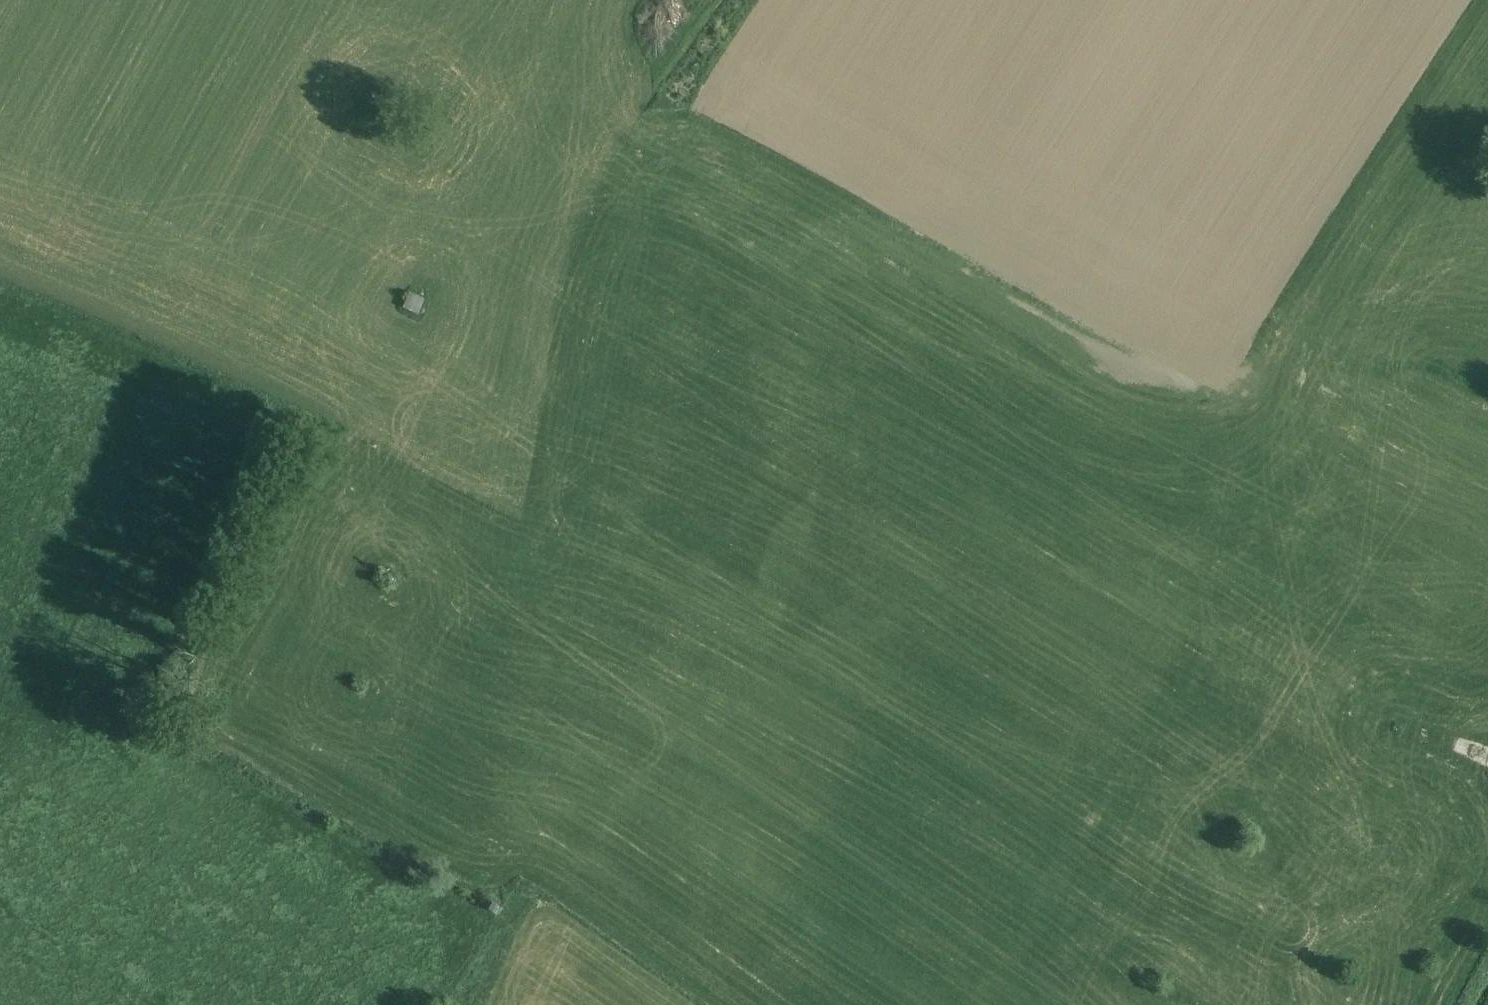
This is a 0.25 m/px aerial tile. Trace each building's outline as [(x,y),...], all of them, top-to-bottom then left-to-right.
[(425,299),(410,293),(404,308),(418,314),(425,299)]
